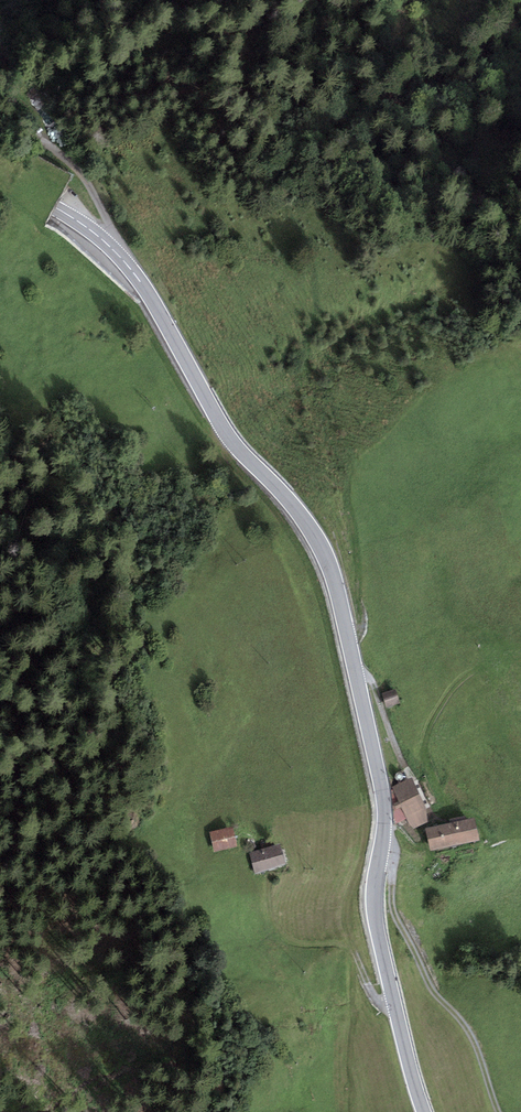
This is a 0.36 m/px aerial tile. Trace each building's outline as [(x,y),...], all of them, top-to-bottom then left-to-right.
[(401,692),(387,696),(392,711),(405,707),(401,692)] [(420,783),(398,792),(415,832),(436,823),(420,783)] [(489,824),(435,833),(439,855),(493,846),(489,824)] [(238,830),(214,835),(217,854),(242,848),(238,830)] [(289,848),(255,855),(259,876),(293,868),(289,848)]
